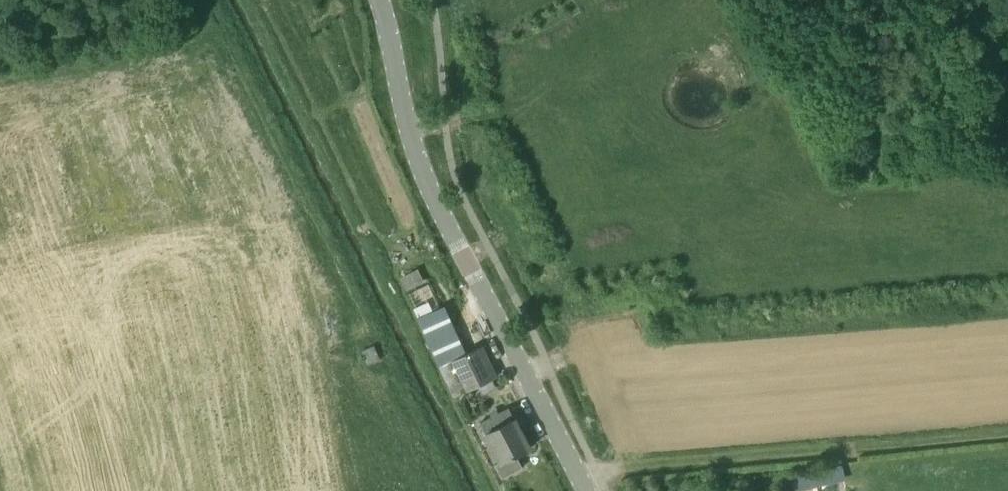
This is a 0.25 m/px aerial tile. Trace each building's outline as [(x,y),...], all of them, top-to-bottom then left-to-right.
[(418,269),(400,278),(406,291),(425,282),(425,281),(419,270),(418,269)] [(442,366),(463,356),(444,316),(423,326),(442,366)] [(442,366),(457,396),(478,386),(492,379),(495,378),(480,348),(463,356),(442,366)] [(496,389),(492,379),(478,386),(483,396),(496,389)] [(510,409),(479,424),(499,463),(496,465),(502,476),(520,467),(515,456),(530,448),(510,409)] [(792,477),(796,490),(798,490),(846,480),(843,465),(792,477)]
